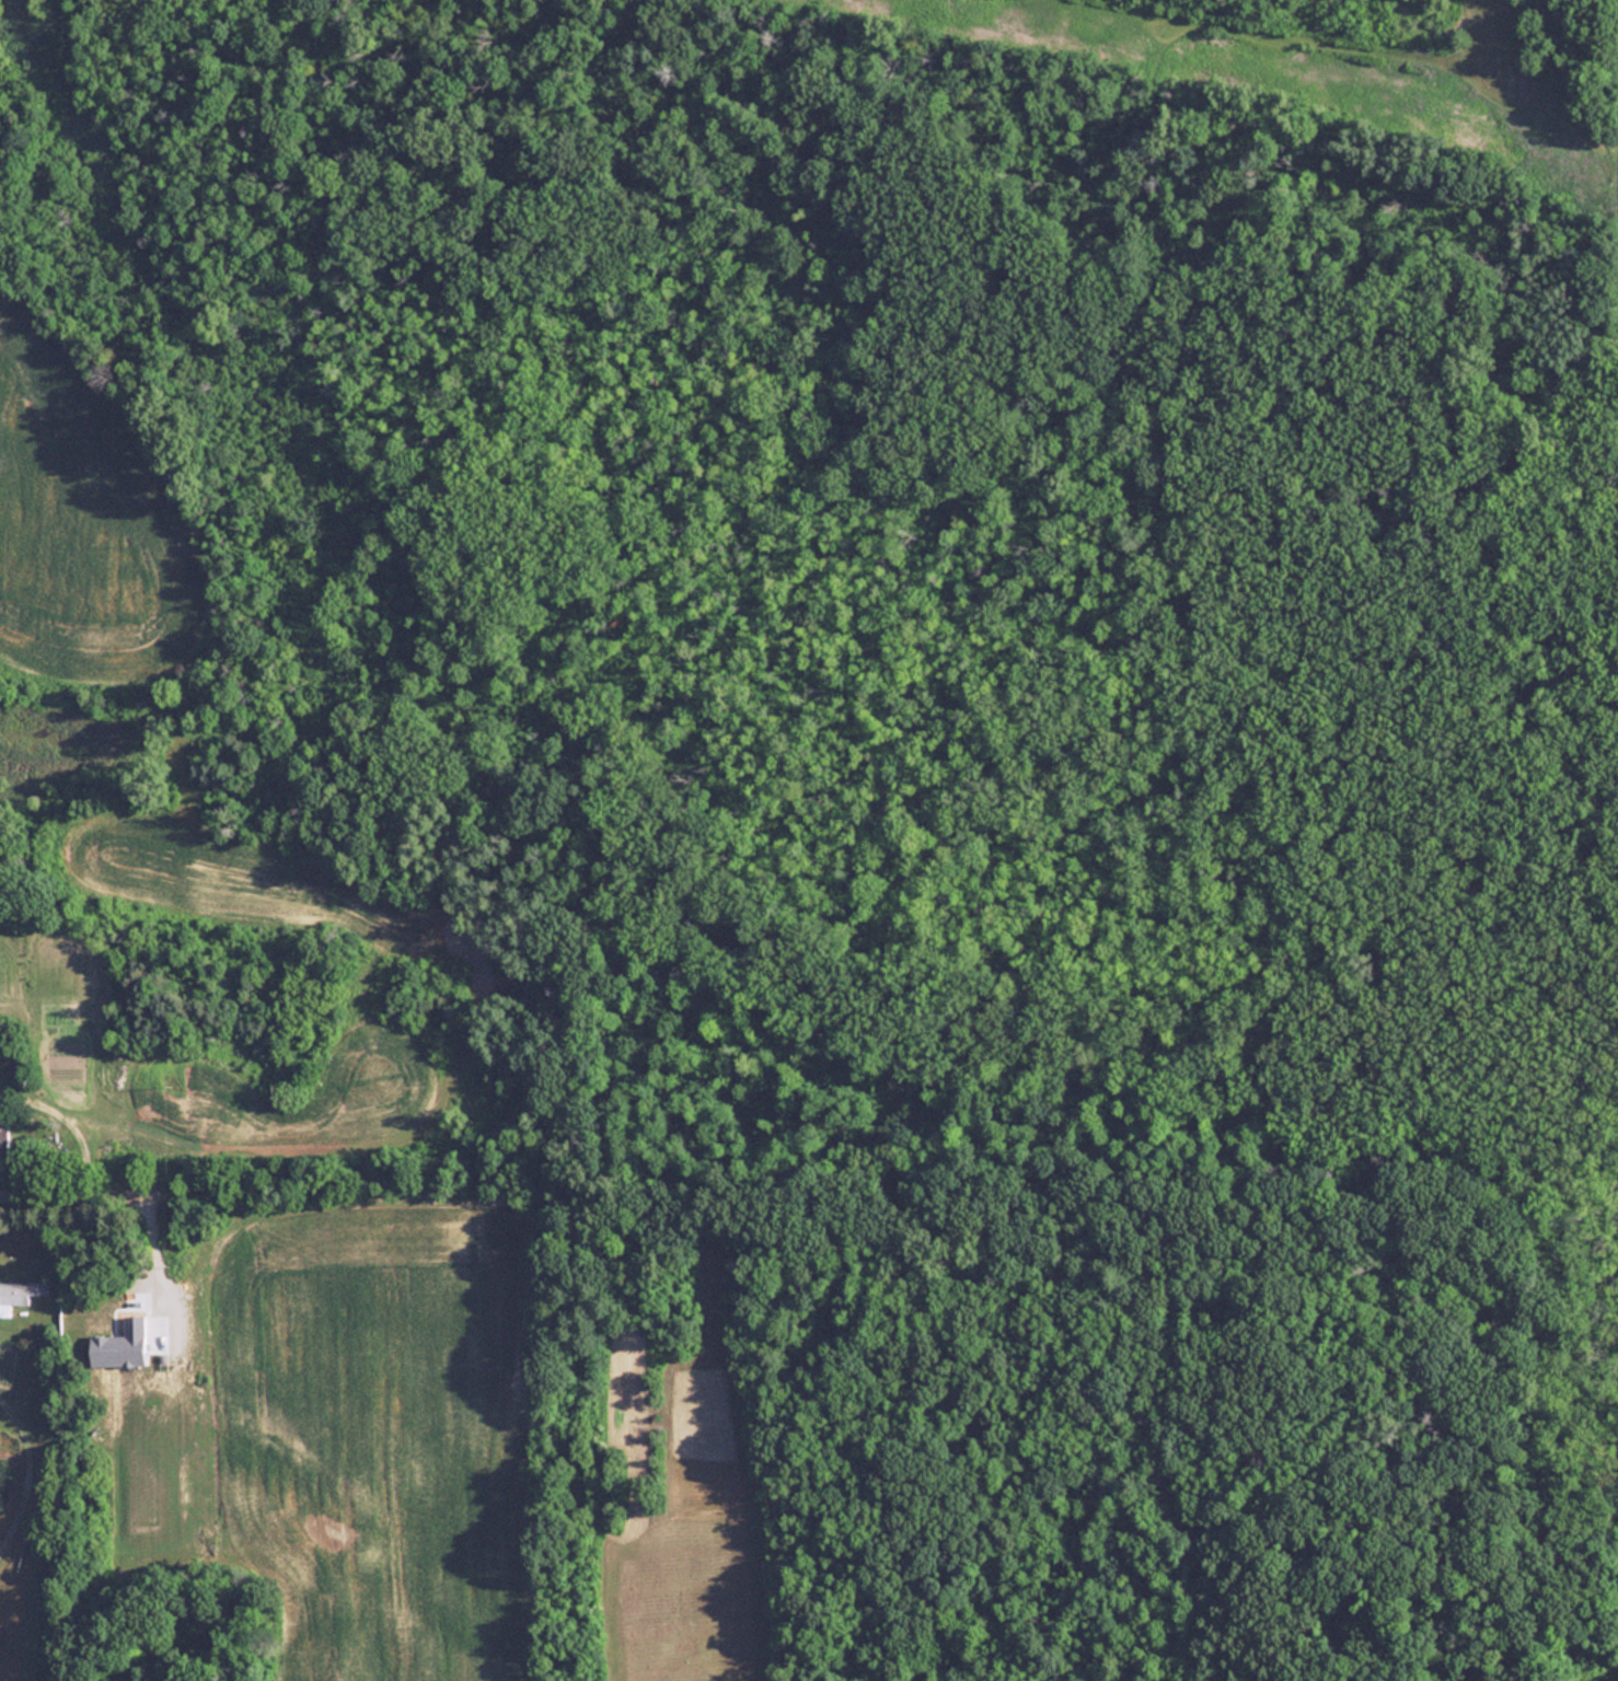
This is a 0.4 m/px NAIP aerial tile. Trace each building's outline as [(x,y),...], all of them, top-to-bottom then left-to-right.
[(10,1316),(10,1305),(30,1305),(30,1296),(48,1296),(48,1282),(0,1282),(0,1316),(10,1316)]
